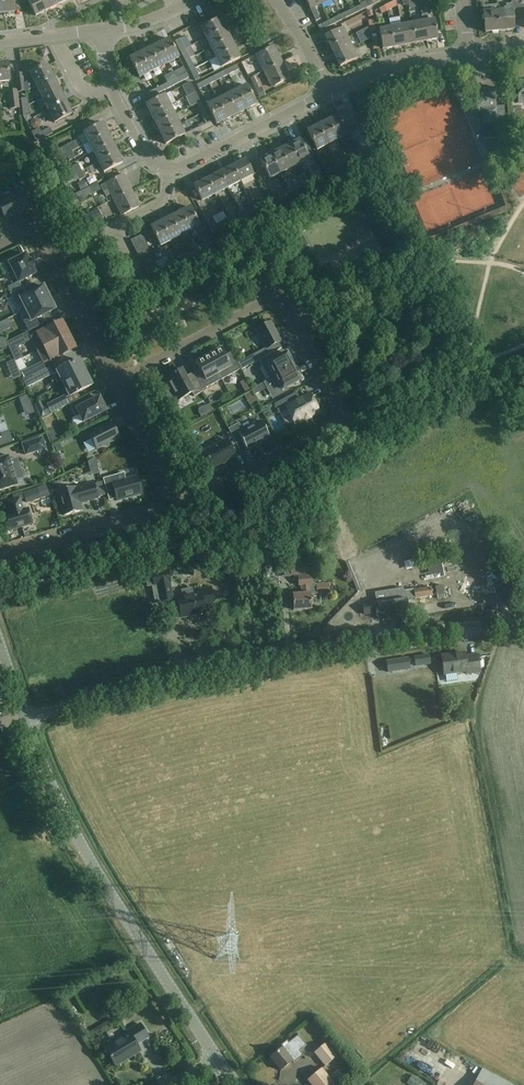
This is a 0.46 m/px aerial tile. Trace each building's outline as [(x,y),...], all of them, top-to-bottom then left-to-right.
[(3,14),(4,16),(8,16),(8,13),(14,13),(13,0),(1,0),(3,14)] [(43,0),(30,0),(28,1),(35,17),(48,10),(43,0)] [(48,10),(61,4),(59,0),(43,0),(48,10)] [(318,0),(305,0),(314,19),(315,22),(320,20),(314,8),(320,6),(318,0)] [(371,1),(371,0),(362,0),(364,4),(360,6),(362,10),(366,8),(373,5),(371,1)] [(506,10),(498,11),(499,32),(513,31),(511,4),(505,4),(506,10)] [(362,10),(360,6),(349,11),(352,16),(358,12),(362,10)] [(499,32),(498,11),(488,12),(488,6),(483,7),(485,33),(499,32)] [(386,12),(384,7),(378,10),(381,15),(386,12)] [(352,16),(349,11),(339,16),(341,21),(352,16)] [(422,16),(423,22),(426,42),(437,40),(434,20),(428,21),(427,15),(422,16)] [(341,21),(339,16),(328,22),(330,26),(341,21)] [(381,16),(374,17),(378,30),(384,28),(381,16)] [(201,29),(206,39),(225,29),(227,28),(225,24),(223,25),(220,19),(201,29)] [(423,22),(412,24),(415,44),(426,42),(423,22)] [(412,24),(401,26),(404,46),(415,44),(412,24)] [(401,26),(390,28),(393,48),(404,46),(401,26)] [(325,37),(330,48),(348,39),(342,28),(325,37)] [(367,28),(355,34),(360,44),(372,38),(370,34),(367,28)] [(393,48),(390,28),(378,31),(382,50),(393,48)] [(208,43),(211,49),(232,38),(230,34),(228,35),(225,29),(206,39),(200,41),(203,46),(208,43)] [(211,49),(216,58),(234,49),(232,43),(233,42),(232,38),(211,49)] [(158,42),(159,45),(168,63),(178,58),(169,39),(163,42),(162,41),(158,42)] [(330,48),(335,58),(352,49),(348,39),(330,48)] [(174,42),(180,52),(184,50),(179,40),(174,42)] [(152,45),(148,48),(158,68),(168,63),(159,45),(153,47),(152,45)] [(255,56),(263,72),(281,63),(273,47),(255,56)] [(145,51),(139,54),(149,73),(158,68),(148,48),(144,49),(145,51)] [(234,49),(216,58),(221,68),(240,59),(236,53),(238,52),(236,48),(234,49)] [(352,49),(335,58),(340,67),(357,59),(352,49)] [(180,52),(185,62),(189,60),(184,50),(180,52)] [(149,73),(139,54),(138,52),(134,54),(135,56),(129,59),(139,78),(149,73)] [(185,62),(190,72),(194,70),(189,60),(185,62)] [(0,64),(0,83),(9,82),(7,63),(0,64)] [(281,63),(263,72),(271,88),(289,79),(281,63)] [(25,92),(36,87),(53,78),(47,65),(29,74),(32,80),(23,84),(24,91),(24,92),(25,92)] [(236,66),(226,71),(228,76),(238,71),(236,66)] [(194,70),(190,72),(195,82),(199,79),(194,70)] [(226,71),(216,76),(219,80),(228,76),(226,71)] [(16,75),(18,92),(24,92),(24,91),(23,84),(22,74),(16,75)] [(186,74),(176,79),(178,83),(189,78),(186,74)] [(216,76),(207,81),(209,85),(219,80),(216,76)] [(36,87),(42,99),(59,90),(53,78),(36,87)] [(176,79),(166,84),(169,88),(178,83),(176,79)] [(209,85),(207,81),(197,86),(199,90),(209,85)] [(186,97),(190,95),(195,92),(190,83),(181,87),(186,97)] [(166,84),(157,89),(159,94),(169,88),(166,84)] [(246,86),(236,91),(246,110),(247,112),(251,110),(250,108),(256,105),(246,86)] [(475,90),(477,107),(481,107),(482,110),(481,110),(484,140),(506,138),(503,107),(496,108),(494,88),(475,90)] [(159,94),(157,89),(147,95),(149,99),(159,94)] [(42,99),(48,111),(65,102),(59,90),(42,99)] [(8,92),(10,109),(18,108),(16,91),(8,92)] [(236,91),(226,96),(236,117),(241,115),(240,113),(246,110),(236,91)] [(190,95),(195,105),(200,102),(195,92),(190,95)] [(213,100),(222,97),(220,92),(211,95),(213,100)] [(155,100),(145,105),(149,112),(147,113),(148,116),(150,115),(169,106),(175,103),(170,93),(164,96),(155,100)] [(226,96),(216,101),(226,120),(232,117),(233,119),(236,117),(226,96)] [(226,120),(216,101),(206,106),(216,125),(222,122),(223,124),(227,122),(226,120)] [(65,102),(48,111),(54,123),(72,115),(65,102)] [(195,105),(200,114),(205,112),(200,102),(195,105)] [(151,122),(153,126),(174,115),(169,106),(150,115),(153,121),(151,122)] [(205,112),(200,114),(205,125),(210,122),(205,112)] [(337,117),(336,117),(345,136),(356,131),(347,112),(340,115),(339,113),(336,115),(337,117)] [(37,125),(48,124),(47,115),(36,117),(37,125)] [(157,129),(160,135),(179,125),(174,115),(153,126),(155,130),(157,129)] [(327,122),(326,122),(336,141),(345,136),(336,117),(331,120),(330,118),(326,120),(327,122)] [(317,126),(316,127),(326,146),(336,141),(326,122),(321,125),(320,123),(316,124),(317,126)] [(84,135),(78,137),(83,146),(88,143),(107,134),(104,128),(106,127),(104,123),(102,124),(92,128),(83,133),(84,135)] [(179,125),(160,135),(158,136),(160,140),(162,139),(165,145),(184,135),(179,125)] [(326,146),(316,127),(311,129),(310,127),(306,129),(307,131),(307,132),(317,151),(326,146)] [(31,133),(36,142),(52,134),(50,128),(41,132),(39,128),(31,133)] [(88,143),(93,153),(112,144),(109,138),(111,137),(109,133),(88,143)] [(288,144),(289,145),(299,164),(313,157),(307,144),(306,144),(306,145),(302,146),(299,140),(293,144),(292,142),(288,144)] [(62,148),(65,154),(71,151),(79,148),(75,141),(62,148)] [(93,153),(88,156),(92,166),(98,163),(117,153),(114,147),(116,146),(114,143),(112,144),(93,153)] [(282,146),(279,148),(289,169),(299,164),(289,145),(283,148),(282,146)] [(276,152),(270,155),(279,174),(289,169),(279,148),(275,150),(276,152)] [(362,150),(355,154),(358,159),(365,156),(362,150)] [(71,151),(65,154),(69,161),(75,158),(71,151)] [(98,163),(92,166),(95,172),(101,169),(103,173),(122,163),(119,157),(121,156),(119,152),(117,153),(98,163)] [(279,174),(270,155),(269,153),(265,155),(266,157),(260,160),(269,179),(279,174)] [(358,159),(355,154),(349,157),(351,163),(358,159)] [(245,160),(232,167),(239,182),(252,175),(245,160)] [(342,160),(336,163),(339,169),(345,166),(342,160)] [(4,164),(6,171),(15,167),(12,161),(4,164)] [(339,169),(336,163),(329,167),(332,173),(339,169)] [(72,167),(75,174),(81,171),(78,164),(72,167)] [(232,167),(219,173),(227,188),(239,182),(232,167)] [(81,171),(75,174),(79,181),(84,178),(81,171)] [(219,173),(207,179),(214,194),(227,188),(219,173)] [(105,184),(113,200),(131,191),(123,175),(105,184)] [(316,175),(306,180),(308,184),(318,179),(316,175)] [(207,179),(194,186),(201,201),(214,194),(207,179)] [(306,180),(296,184),(299,189),(308,184),(306,180)] [(0,202),(0,209),(5,220),(29,209),(26,203),(32,200),(23,182),(15,185),(18,194),(0,202)] [(296,184),(286,189),(289,194),(299,189),(296,184)] [(75,194),(78,201),(92,194),(89,188),(87,189),(80,192),(75,194)] [(286,189),(276,194),(278,199),(289,194),(286,189)] [(131,191),(113,200),(121,216),(139,207),(131,191)] [(265,200),(252,207),(254,211),(267,205),(265,200)] [(252,207),(240,213),(242,217),(254,211),(252,207)] [(179,211),(180,213),(190,232),(199,227),(190,208),(184,211),(183,209),(179,211)] [(173,214),(169,216),(180,237),(190,232),(180,213),(174,216),(173,214)] [(240,213),(227,219),(229,224),(242,217),(240,213)] [(166,220),(160,223),(170,242),(180,237),(169,216),(165,218),(166,220)] [(212,218),(206,222),(211,233),(217,230),(229,224),(227,219),(226,220),(216,225),(212,218)] [(170,242),(160,223),(159,221),(155,223),(156,225),(150,228),(160,247),(170,242)] [(130,241),(133,247),(145,241),(142,235),(130,241)] [(133,247),(136,253),(148,247),(145,241),(133,247)] [(208,243),(198,248),(200,252),(210,247),(208,243)] [(136,253),(139,259),(151,254),(148,247),(136,253)] [(198,248),(188,253),(190,257),(200,252),(198,248)] [(188,253),(178,257),(180,262),(190,257),(188,253)] [(139,259),(142,266),(154,260),(151,254),(139,259)] [(2,263),(8,275),(12,273),(13,273),(18,282),(17,282),(18,284),(20,283),(19,283),(33,275),(34,276),(35,275),(34,273),(34,274),(31,268),(33,267),(30,261),(28,262),(26,257),(25,255),(24,256),(11,262),(10,259),(2,263)] [(180,262),(178,257),(168,262),(170,267),(180,262)] [(142,266),(145,272),(157,266),(154,260),(142,266)] [(157,266),(145,272),(149,278),(160,272),(157,266)] [(23,288),(9,295),(16,307),(22,304),(25,310),(51,297),(46,288),(44,289),(43,287),(26,295),(23,288)] [(51,297),(25,310),(29,316),(22,320),(28,332),(41,325),(38,319),(55,310),(54,308),(56,307),(51,297)] [(38,350),(67,336),(61,323),(38,335),(32,338),(38,350)] [(280,342),(270,323),(256,330),(266,349),(280,342)] [(26,333),(6,343),(15,362),(22,359),(16,347),(30,340),(26,333)] [(74,348),(67,336),(38,350),(44,362),(50,359),(50,360),(74,348)] [(221,349),(208,356),(221,380),(240,370),(232,355),(226,359),(221,349)] [(264,350),(242,361),(246,368),(258,361),(267,356),(264,350)] [(274,377),(294,367),(293,365),(294,364),(291,358),(289,359),(286,354),(273,361),(267,364),(274,377)] [(267,356),(258,361),(261,367),(267,364),(273,361),(270,355),(267,356)] [(221,380),(208,356),(196,363),(201,373),(194,376),(202,390),(221,380)] [(56,372),(63,384),(86,373),(82,364),(81,364),(79,361),(56,372)] [(23,381),(32,377),(45,370),(41,363),(20,374),(23,381)] [(295,369),(294,367),(274,377),(269,381),(276,394),(300,381),(298,377),(299,377),(298,375),(300,374),(297,368),(295,369)] [(35,384),(53,375),(49,368),(45,370),(32,377),(35,384)] [(188,382),(185,377),(181,369),(174,372),(175,374),(165,379),(177,401),(192,393),(194,397),(203,392),(202,390),(194,376),(195,378),(188,382)] [(86,373),(63,384),(69,397),(92,386),(90,382),(91,382),(86,373)] [(278,414),(285,410),(286,409),(294,424),(303,419),(304,419),(309,416),(318,411),(309,396),(300,401),(296,393),(273,405),(278,414)] [(337,394),(332,397),(337,407),(342,404),(337,394)] [(68,405),(65,398),(47,407),(51,414),(68,405)] [(106,411),(99,398),(84,406),(80,399),(68,405),(68,406),(69,406),(75,417),(79,415),(83,423),(106,411)] [(242,441),(246,450),(269,437),(261,421),(242,431),(238,424),(228,429),(236,445),(242,441)] [(119,438),(112,423),(88,434),(96,450),(119,438)] [(59,426),(54,429),(59,437),(64,434),(59,426)] [(14,442),(10,431),(1,435),(0,433),(0,447),(14,442)] [(42,438),(22,444),(25,456),(45,449),(42,438)] [(226,440),(203,453),(212,469),(222,463),(222,464),(226,461),(235,456),(226,440)] [(102,461),(108,473),(137,458),(133,451),(122,457),(118,449),(109,454),(113,461),(111,462),(109,458),(102,461)] [(16,486),(18,485),(17,484),(16,481),(10,461),(9,457),(8,456),(7,456),(0,459),(0,491),(16,486)] [(124,473),(103,479),(107,493),(114,491),(116,499),(117,501),(142,494),(137,477),(126,480),(124,473)] [(102,486),(95,488),(94,483),(75,489),(75,487),(57,492),(64,516),(81,511),(79,504),(98,499),(98,498),(105,496),(102,486)] [(2,516),(6,532),(32,525),(28,509),(22,510),(19,499),(6,503),(9,514),(2,516)] [(307,566),(290,567),(291,575),(307,574),(307,566)] [(168,571),(152,574),(154,585),(152,586),(155,604),(173,600),(169,583),(170,583),(168,571)] [(292,595),(292,600),(293,611),(311,610),(310,595),(330,594),(329,584),(311,585),(311,577),(298,578),(298,586),(301,586),(301,595),(292,595)] [(177,599),(179,608),(181,618),(188,617),(188,614),(204,611),(203,605),(213,603),(210,588),(199,590),(200,594),(177,599)] [(431,588),(413,591),(415,599),(432,597),(431,588)] [(364,615),(376,613),(377,617),(408,612),(405,598),(390,600),(391,601),(362,606),(364,615)] [(472,646),(487,645),(486,638),(472,638),(472,646)] [(443,670),(444,675),(466,672),(466,675),(480,673),(477,655),(465,657),(464,656),(451,658),(451,655),(441,657),(442,662),(440,664),(440,669),(443,670)] [(414,658),(415,666),(430,664),(428,656),(414,658)] [(408,659),(386,662),(388,673),(410,669),(408,659)] [(105,1049),(109,1057),(115,1066),(139,1052),(136,1045),(148,1038),(140,1025),(127,1032),(129,1035),(105,1049)] [(282,1048),(278,1051),(270,1058),(280,1071),(292,1062),(293,1064),(303,1056),(299,1051),(306,1046),(298,1035),(288,1043),(287,1041),(281,1046),(282,1048)] [(314,1053),(325,1067),(337,1057),(325,1043),(314,1053)] [(426,1061),(423,1065),(433,1071),(435,1067),(426,1061)] [(344,1078),(338,1070),(329,1078),(321,1069),(307,1081),(311,1084),(336,1084),(344,1078)] [(482,1069),(473,1084),(510,1084),(482,1069)]
